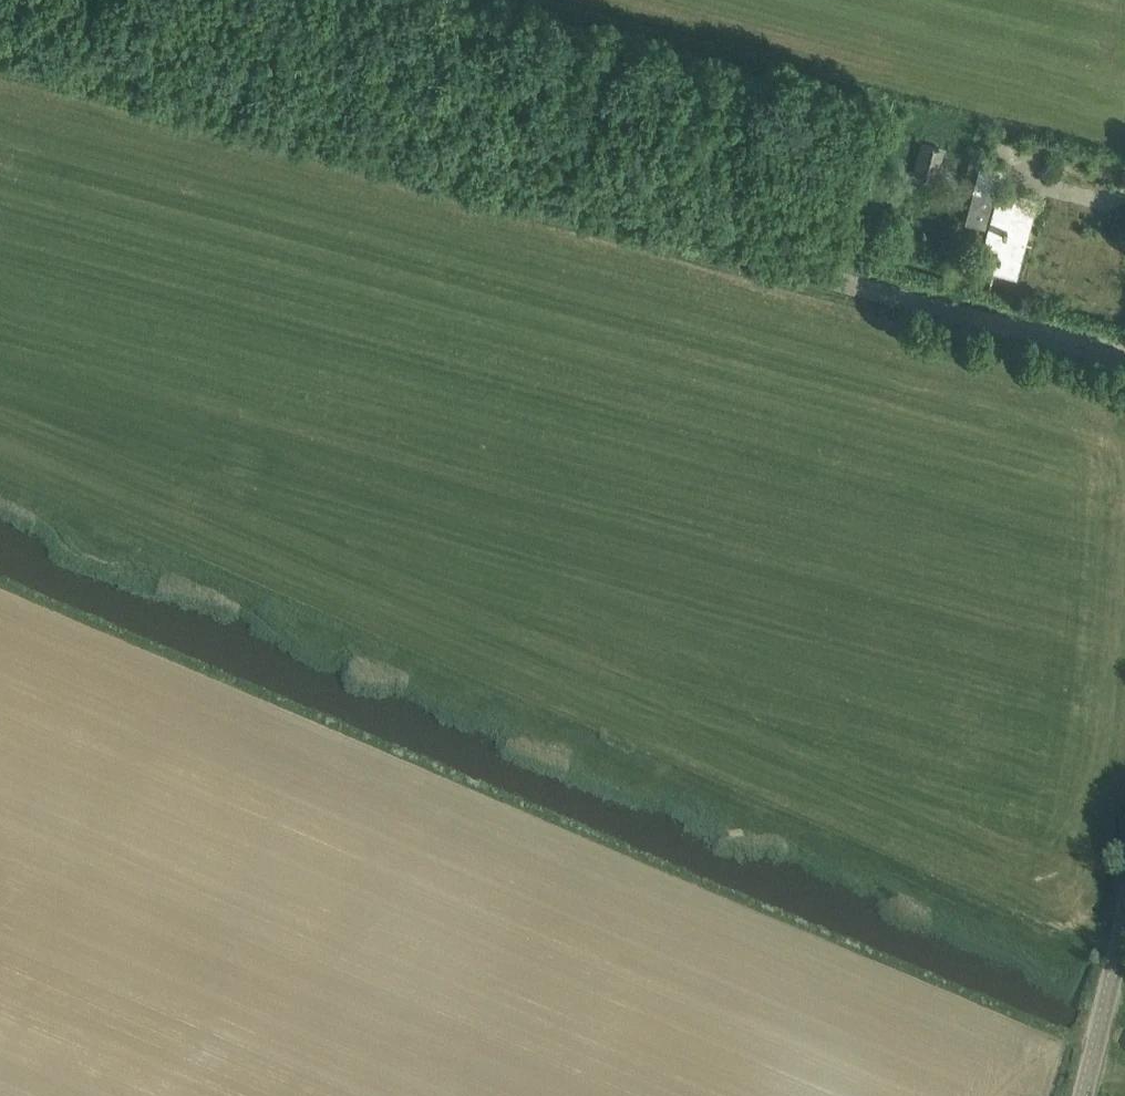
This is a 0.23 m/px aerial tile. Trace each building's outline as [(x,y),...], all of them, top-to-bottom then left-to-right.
[(941,147),(923,142),(915,171),(933,175),(941,147)] [(971,190),(997,196),(984,244),(998,248),(994,266),(1013,271),(1023,233),(1027,234),(1035,202),(1015,196),(1016,192),(1000,188),(1005,167),(979,161),(971,190)]
